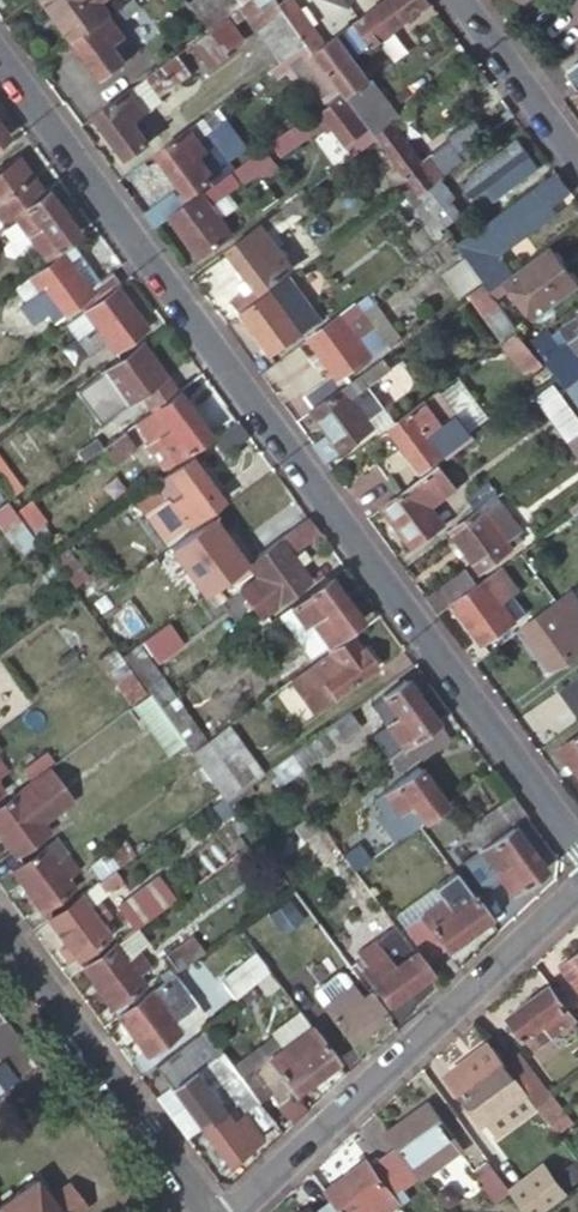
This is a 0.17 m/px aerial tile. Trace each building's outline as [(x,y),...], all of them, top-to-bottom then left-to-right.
[(75,43),(110,17),(100,2),(103,0),(43,0),(75,43)] [(75,43),(100,78),(137,52),(118,25),(142,8),(137,0),(134,0),(110,17),(75,43)] [(216,25),(250,0),(199,0),(216,25)] [(245,6),(284,60),(311,41),(282,2),(281,0),(254,0),(245,6)] [(326,42),(296,0),(284,0),(282,2),(311,41),(316,49),(326,42)] [(430,0),(384,0),(326,42),(316,49),(345,89),(348,92),(376,132),(393,120),(400,114),(374,78),(371,79),(355,56),(432,2),(430,0)] [(244,39),(229,18),(209,33),(145,80),(160,100),(190,78),(188,76),(196,71),(192,65),(201,58),(210,71),(229,57),(226,53),(244,39)] [(139,84),(95,117),(127,160),(150,144),(135,123),(156,108),(139,84)] [(376,132),(348,92),(320,112),(352,155),(379,135),(376,132)] [(316,129),(307,116),(291,128),(299,141),(316,129)] [(203,120),(156,154),(188,198),(222,175),(210,158),(217,152),(206,136),(211,132),(203,120)] [(421,160),(393,120),(376,132),(379,135),(380,137),(420,192),(442,177),(428,156),(421,160)] [(458,156),(485,137),(473,121),(446,139),(448,142),(433,152),(449,172),(462,162),(458,156)] [(0,126),(0,146),(10,139),(0,126)] [(487,206),(536,168),(517,141),(466,180),(487,206)] [(47,192),(21,156),(0,171),(0,227),(9,220),(47,192)] [(232,172),(169,218),(200,259),(232,236),(220,219),(227,213),(218,201),(241,185),(232,172)] [(570,191),(556,172),(458,244),(487,284),(492,291),(515,274),(498,250),(550,213),(546,208),(570,191)] [(79,232),(49,190),(47,192),(9,220),(33,254),(29,258),(34,265),(79,232)] [(305,192),(286,206),(296,221),(316,207),(305,192)] [(267,220),(226,250),(246,279),(253,288),(248,293),(232,304),(240,317),(243,315),(264,299),(259,294),(282,276),(268,257),(278,249),(267,233),(274,228),(267,220)] [(577,295),(577,275),(558,248),(525,271),(536,286),(522,297),(541,322),(577,295)] [(91,288),(66,253),(35,275),(44,288),(25,303),(38,322),(52,312),(57,320),(82,303),(87,311),(92,308),(120,288),(123,285),(114,272),(91,288)] [(253,288),(246,279),(240,283),(248,293),(253,288)] [(295,291),(289,281),(264,299),(243,315),(273,355),(321,319),(299,289),(295,291)] [(492,291),(487,284),(470,297),(505,345),(522,333),(492,291)] [(150,329),(120,288),(92,308),(102,323),(86,336),(98,352),(111,343),(117,352),(150,329)] [(362,318),(355,307),(310,341),(335,375),(339,381),(372,358),(350,327),(362,318)] [(102,323),(92,308),(87,311),(75,321),(86,336),(102,323)] [(563,331),(577,351),(577,319),(563,331)] [(553,338),(575,368),(577,366),(577,358),(577,351),(563,331),(553,338)] [(522,333),(505,345),(527,380),(546,367),(522,333)] [(549,333),(534,343),(568,391),(576,385),(577,384),(577,366),(575,368),(553,338),(549,333)] [(166,374),(143,343),(106,371),(111,378),(96,390),(107,405),(114,400),(120,408),(140,393),(166,374)] [(392,371),(384,360),(345,388),(318,408),(313,412),(329,435),(314,446),(327,463),(374,428),(369,421),(385,409),(370,387),(392,371)] [(166,374),(140,393),(153,411),(159,407),(179,392),(166,374)] [(318,408),(345,388),(339,381),(335,375),(308,395),(318,408)] [(576,385),(568,391),(572,396),(577,392),(577,389),(576,385)] [(577,435),(577,414),(558,386),(539,400),(569,442),(577,435)] [(211,433),(181,391),(179,392),(159,407),(172,426),(160,435),(165,442),(159,447),(168,459),(175,455),(177,458),(211,433)] [(441,392),(392,428),(423,472),(473,436),(441,392)] [(172,426),(159,407),(153,411),(147,416),(160,435),(172,426)] [(390,416),(385,409),(369,421),(374,428),(390,416)] [(116,417),(126,431),(133,426),(123,412),(116,417)] [(106,446),(126,431),(116,417),(115,416),(90,434),(96,443),(101,440),(106,446)] [(250,436),(240,423),(215,441),(225,454),(250,436)] [(137,445),(126,431),(106,446),(116,461),(137,445)] [(0,450),(0,481),(12,497),(29,484),(3,448),(0,450)] [(222,500),(193,458),(171,475),(183,492),(171,500),(176,508),(171,511),(178,520),(183,517),(189,524),(222,500)] [(455,492),(439,469),(384,509),(415,552),(446,529),(432,509),(455,492)] [(159,483),(164,480),(161,475),(153,480),(157,485),(159,483)] [(183,492),(171,475),(164,480),(159,483),(171,500),(183,492)] [(287,519),(260,482),(228,506),(240,524),(233,529),(247,546),(254,541),(257,543),(280,526),(288,520),(287,519)] [(385,487),(358,506),(368,519),(394,499),(385,487)] [(147,516),(163,504),(154,490),(138,502),(147,516)] [(520,529),(498,499),(452,532),(482,573),(514,550),(512,547),(521,540),(516,533),(520,529)] [(34,501),(21,510),(37,532),(50,523),(34,501)] [(311,519),(302,507),(287,519),(288,520),(280,526),(287,537),(311,519)] [(220,530),(211,518),(194,532),(202,543),(220,530)] [(321,533),(311,519),(287,537),(286,537),(297,552),(321,533)] [(292,558),(281,542),(234,576),(262,614),(308,580),(299,567),(292,558)] [(302,551),(292,558),(299,567),(309,560),(302,551)] [(513,582),(504,569),(467,597),(454,606),(485,647),(518,623),(496,594),(513,582)] [(360,619),(330,578),(279,616),(309,657),(360,619)] [(455,581),(428,600),(440,616),(454,606),(467,597),(455,581)] [(522,629),(553,672),(577,653),(577,599),(573,592),(522,629)] [(182,645),(167,625),(143,642),(158,662),(182,645)] [(374,667),(353,637),(311,668),(328,692),(322,697),(326,702),(374,667)] [(160,706),(174,695),(138,646),(123,656),(154,698),(160,706)] [(97,650),(84,659),(92,669),(104,660),(97,650)] [(133,709),(149,697),(118,653),(105,662),(132,699),(127,702),(133,709)] [(560,690),(577,713),(577,677),(560,690)] [(436,724),(438,723),(418,696),(419,695),(408,680),(405,679),(384,695),(394,708),(383,716),(388,725),(376,734),(391,757),(436,724)] [(189,715),(174,695),(160,706),(174,726),(189,715)] [(174,726),(160,706),(154,698),(139,709),(173,756),(188,745),(174,726)] [(313,741),(353,711),(343,698),(303,727),(313,741)] [(364,726),(353,711),(313,741),(294,754),(305,768),(364,726)] [(209,743),(189,715),(174,726),(188,745),(194,754),(209,743)] [(448,741),(436,724),(391,757),(388,759),(397,773),(418,758),(421,762),(448,741)] [(252,762),(228,729),(209,743),(194,754),(223,793),(230,803),(245,791),(234,775),(252,762)] [(560,748),(577,773),(577,735),(560,748)] [(25,772),(34,785),(58,768),(49,755),(25,772)] [(0,810),(0,831),(19,858),(52,834),(34,808),(79,775),(69,760),(58,768),(34,785),(0,810)] [(8,775),(0,763),(0,781),(8,775)] [(430,818),(448,804),(422,768),(382,798),(393,813),(399,809),(403,815),(420,803),(430,818)] [(258,842),(230,803),(223,793),(213,801),(248,849),(258,842)] [(531,818),(514,795),(468,830),(482,850),(468,862),(463,856),(448,868),(462,887),(487,921),(504,909),(483,881),(497,870),(514,892),(545,869),(516,829),(531,818)] [(414,830),(430,818),(420,803),(403,815),(414,830)] [(318,828),(310,816),(294,828),(302,839),(318,828)] [(448,868),(463,856),(452,840),(435,851),(448,868)] [(343,858),(354,873),(385,850),(381,845),(369,852),(363,844),(343,858)] [(46,849),(15,872),(45,914),(77,891),(71,882),(80,875),(68,858),(59,865),(46,849)] [(116,872),(49,921),(79,961),(111,937),(102,924),(113,917),(99,897),(106,891),(107,893),(123,881),(116,872)] [(179,901),(195,888),(185,875),(169,888),(179,901)] [(137,932),(179,901),(169,888),(163,881),(121,911),(137,932)] [(431,963),(487,921),(462,887),(405,929),(431,963)] [(307,1024),(325,1010),(324,1008),(317,997),(313,1000),(263,936),(249,946),(299,1013),(307,1024)] [(388,1007),(430,976),(404,940),(369,966),(364,958),(357,963),(388,1007)] [(174,978),(176,976),(199,960),(187,944),(162,962),(174,978)] [(119,945),(85,970),(115,1011),(149,986),(142,976),(153,967),(142,951),(129,960),(119,945)] [(253,952),(220,977),(233,995),(267,970),(253,952)] [(567,964),(577,980),(577,957),(567,964)] [(174,978),(120,1018),(149,1059),(181,1036),(174,1026),(198,1007),(176,976),(174,978)] [(317,997),(324,1008),(346,992),(338,982),(317,997)] [(575,1019),(551,986),(509,1017),(524,1039),(532,1034),(539,1045),(575,1019)] [(349,1043),(386,1016),(369,994),(361,999),(352,987),(346,992),(324,1008),(325,1010),(349,1043)] [(278,1107),(336,1063),(307,1024),(299,1013),(272,1033),(275,1038),(282,1048),(252,1071),(278,1107)] [(242,1078),(252,1071),(282,1048),(275,1038),(235,1069),(242,1078)] [(250,1112),(262,1105),(242,1078),(235,1069),(224,1054),(218,1058),(207,1043),(163,1076),(228,1167),(268,1137),(250,1112)] [(504,1065),(491,1046),(448,1076),(472,1109),(484,1101),(493,1113),(517,1097),(524,1105),(531,1101),(504,1065)] [(504,1065),(531,1101),(538,1110),(553,1099),(520,1054),(504,1065)] [(553,1099),(538,1110),(557,1137),(573,1126),(553,1099)] [(430,1105),(389,1135),(400,1150),(412,1167),(420,1177),(461,1149),(430,1105)] [(327,1194),(339,1211),(379,1211),(375,1207),(391,1196),(400,1189),(394,1180),(412,1167),(400,1150),(373,1170),(368,1164),(327,1194)] [(513,1192),(492,1163),(478,1173),(499,1202),(513,1192)] [(516,1195),(528,1211),(547,1211),(565,1198),(546,1172),(516,1195)] [(88,1208),(70,1183),(49,1198),(35,1179),(15,1194),(10,1186),(0,1193),(0,1197),(5,1202),(2,1204),(7,1211),(83,1211),(88,1208)]
